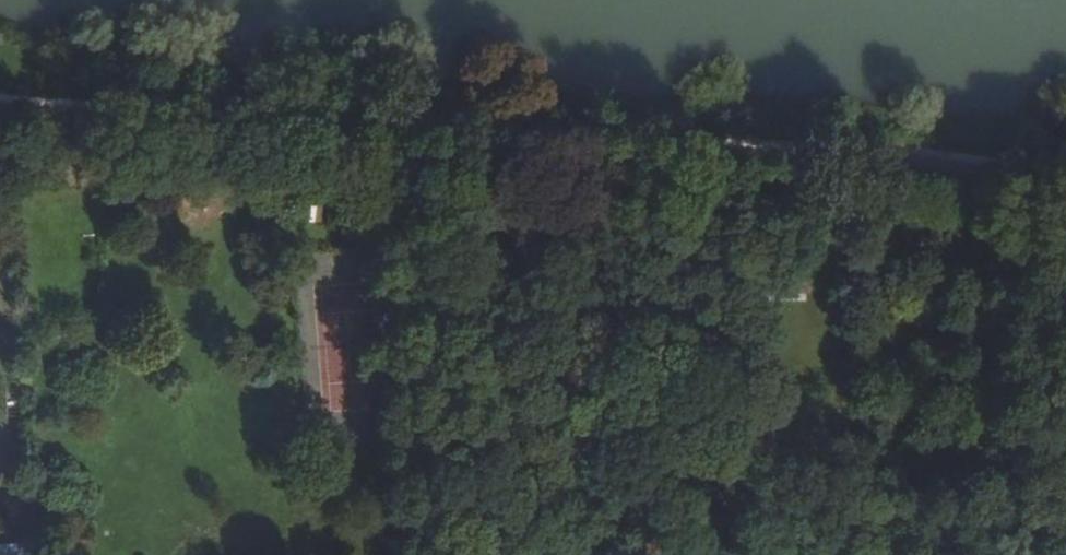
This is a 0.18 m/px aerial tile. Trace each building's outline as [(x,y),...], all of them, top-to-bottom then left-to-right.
[(320,189),(282,188),(280,221),(318,223),(320,189)]
